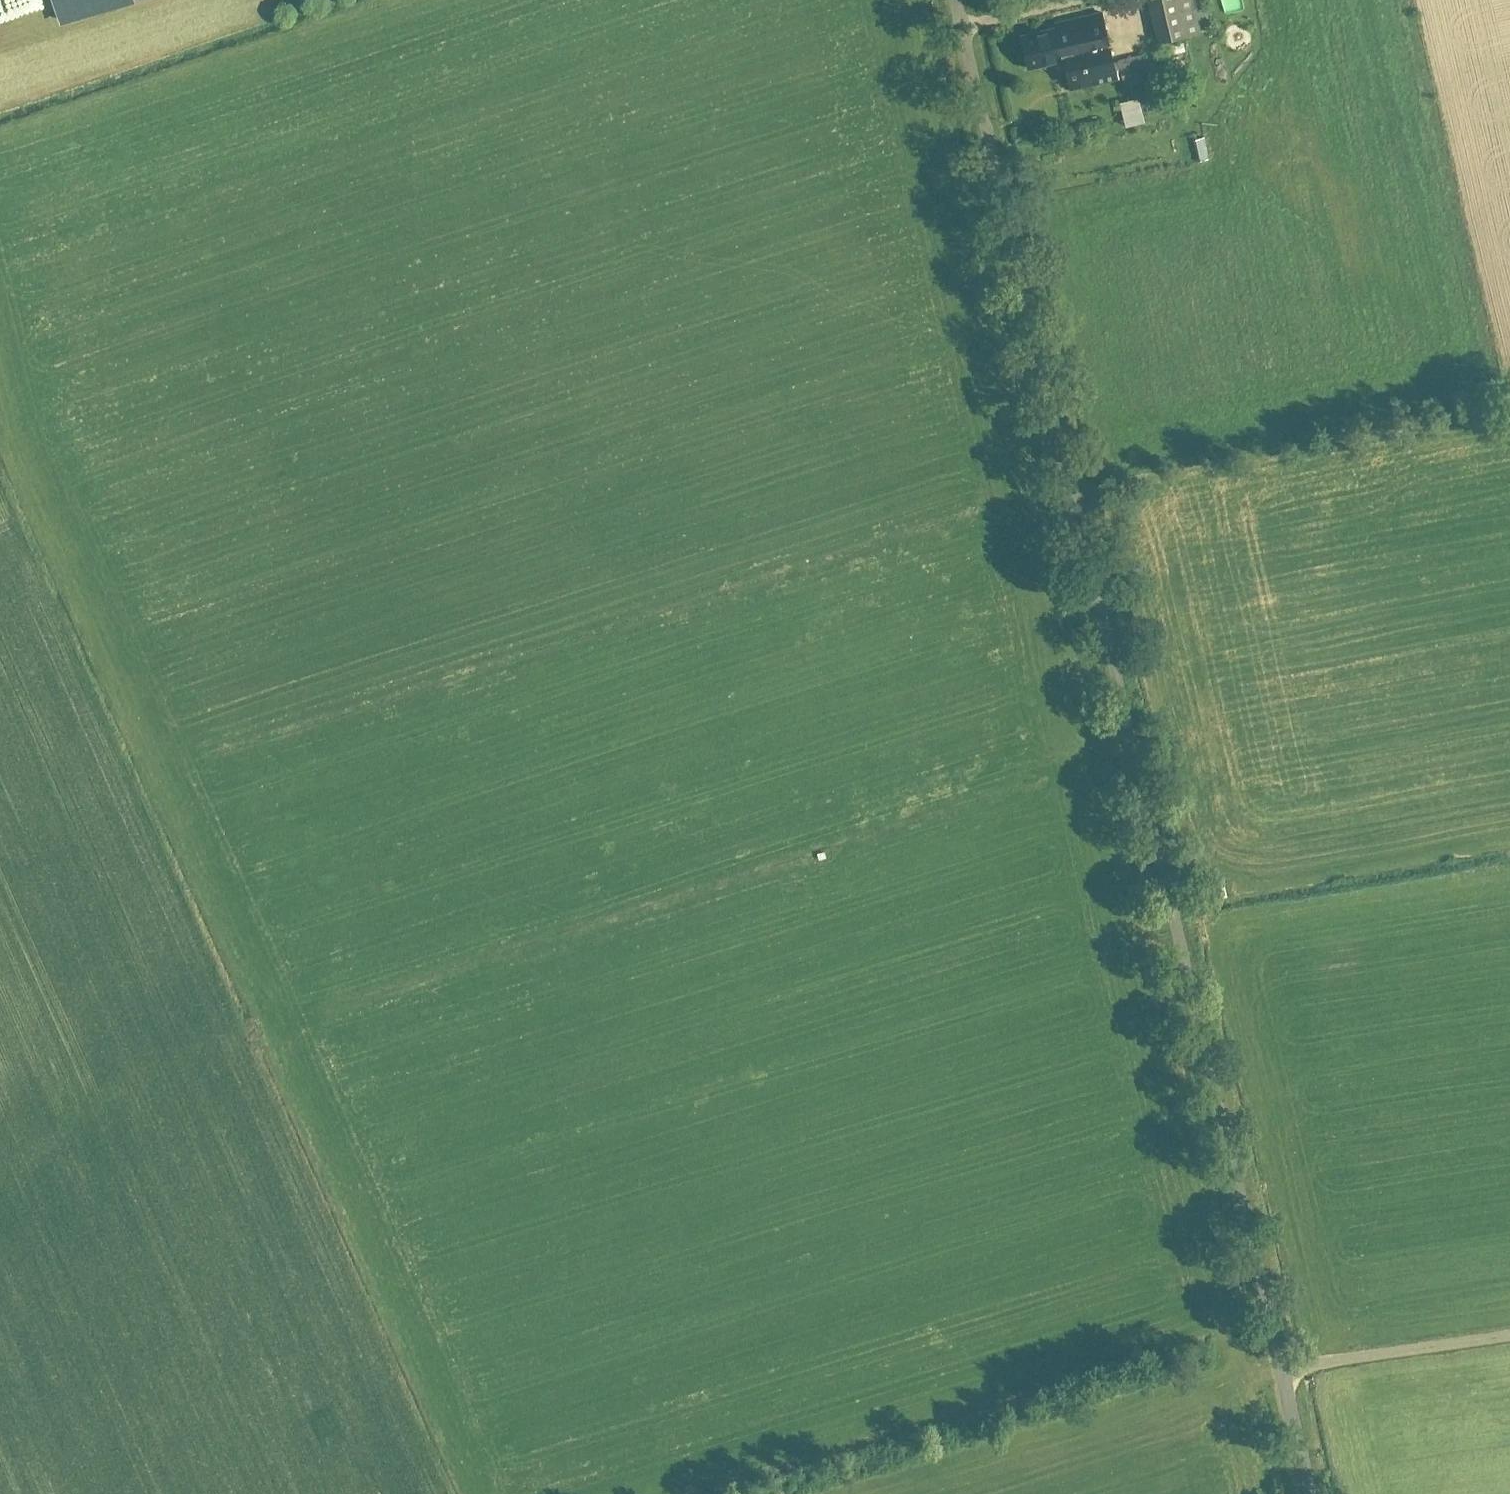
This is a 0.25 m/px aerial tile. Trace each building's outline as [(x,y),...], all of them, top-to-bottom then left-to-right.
[(63,19),(117,0),(56,0),(63,19)] [(1191,0),(1148,0),(1158,42),(1199,33),(1191,0)] [(1056,28),(1021,36),(1029,69),(1064,60),(1071,90),(1116,79),(1101,13),(1055,23),(1056,28)] [(1229,42),(1245,39),(1241,18),(1225,21),(1229,42)] [(1119,61),(1126,92),(1150,87),(1143,56),(1119,61)]
